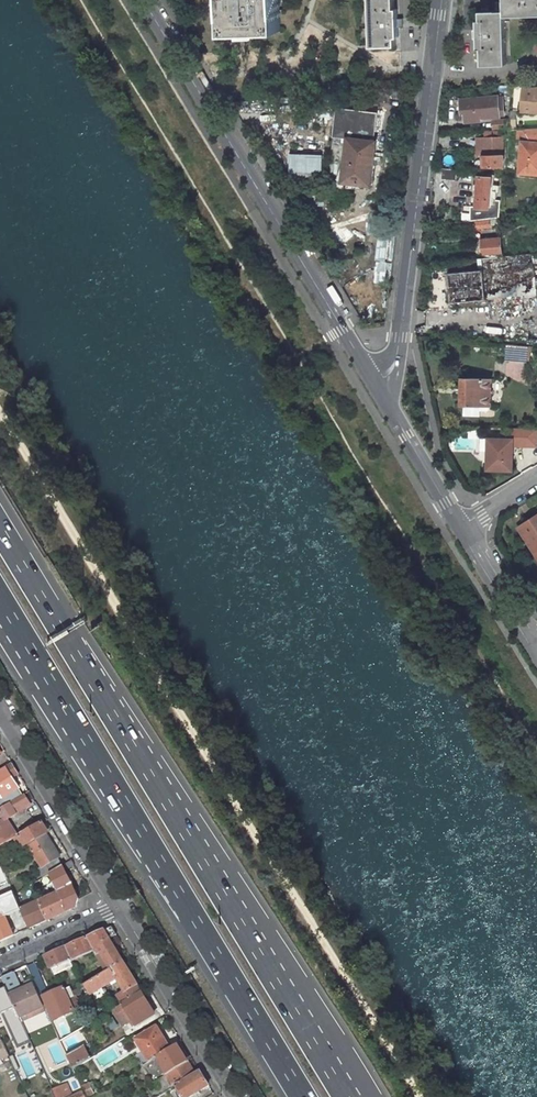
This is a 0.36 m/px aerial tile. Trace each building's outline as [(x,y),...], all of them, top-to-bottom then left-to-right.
[(281,31),(280,0),(226,0),(227,33),(281,31)] [(372,47),(396,46),(396,37),(399,37),(398,27),(404,27),(403,18),(398,19),(398,9),(395,9),(394,0),(370,0),(372,47)] [(505,1),(498,1),(496,10),(481,11),(481,20),(478,20),(478,29),(473,30),(474,39),(478,39),(479,48),(482,48),(483,65),(507,64),(506,16),(536,15),(536,0),(505,0),(505,1)] [(523,89),(521,110),(536,111),(536,87),(523,89)] [(504,115),(504,104),(499,105),(498,96),(461,100),(462,114),(465,114),(466,122),(478,120),(478,118),(500,116),(500,115),(504,115)] [(368,184),(370,165),(373,165),(376,141),(375,141),(378,113),(337,108),(334,137),(349,138),(344,181),(368,184)] [(507,128),(507,120),(494,121),(494,129),(507,128)] [(522,141),(520,173),(536,174),(536,128),(523,129),(522,141)] [(504,170),(503,130),(484,131),(484,137),(484,154),(484,167),(501,167),(501,170),(504,170)] [(290,153),(290,175),(323,175),(323,153),(290,153)] [(444,164),(454,166),(456,156),(445,154),(444,164)] [(462,171),(443,169),(442,178),(461,180),(462,171)] [(492,177),(479,176),(477,206),(471,206),(470,221),(499,218),(501,200),(497,200),(497,191),(500,191),(500,185),(494,185),(494,187),(491,187),(492,177)] [(370,208),(373,223),(384,221),(381,206),(370,208)] [(372,282),(386,284),(392,234),(379,232),(372,282)] [(502,254),(501,238),(482,240),(483,255),(499,254),(502,254)] [(534,254),(502,257),(499,257),(483,258),(487,297),(536,293),(536,290),(534,260),(534,254)] [(486,300),(483,270),(448,273),(451,303),(486,300)] [(527,361),(528,346),(508,345),(507,359),(527,361)] [(492,406),(492,379),(462,378),(462,405),(492,406)] [(536,437),(536,429),(513,428),(512,439),(488,438),(487,469),(512,470),(513,445),(536,446),(536,437)] [(476,475),(484,476),(485,464),(477,463),(476,475)] [(524,526),(536,545),(536,517),(524,526)] [(534,549),(536,554),(536,545),(524,526),(520,528),(534,549)] [(0,792),(4,797),(1,799),(0,800),(0,810),(23,796),(19,789),(19,788),(13,778),(19,774),(12,763),(0,771),(0,791),(0,792)] [(5,820),(6,821),(17,814),(15,811),(24,806),(28,804),(30,802),(25,794),(23,796),(0,810),(0,823),(5,820)] [(14,839),(18,845),(23,842),(26,846),(46,834),(48,832),(42,822),(28,830),(19,836),(14,839)] [(14,839),(19,836),(17,832),(12,824),(0,831),(0,848),(14,839)] [(26,827),(17,832),(19,836),(28,830),(26,827)] [(46,834),(26,846),(30,852),(32,851),(42,867),(39,869),(44,878),(51,874),(51,873),(63,866),(58,858),(60,856),(46,834)] [(18,845),(14,839),(0,848),(0,856),(18,845)] [(60,893),(69,911),(77,907),(79,899),(73,886),(65,870),(75,865),(72,860),(63,866),(51,873),(51,874),(60,893)] [(33,884),(26,888),(29,895),(31,894),(33,899),(20,905),(22,909),(22,910),(30,929),(48,920),(39,902),(40,902),(38,895),(33,884)] [(0,894),(0,895),(3,902),(14,897),(10,890),(0,894)] [(39,902),(48,920),(69,911),(60,893),(40,902),(39,902)] [(14,897),(3,902),(9,915),(22,909),(20,905),(16,896),(14,897)] [(14,935),(2,906),(0,907),(0,942),(14,935)] [(117,935),(113,927),(68,947),(73,960),(96,950),(108,971),(124,962),(110,939),(117,935)] [(71,961),(73,960),(68,947),(47,957),(55,975),(74,966),(71,961)] [(108,971),(84,986),(84,987),(87,991),(89,996),(95,992),(98,997),(99,996),(100,998),(106,994),(102,988),(118,978),(125,990),(117,995),(123,1004),(142,992),(124,962),(108,971)] [(34,963),(27,966),(33,980),(41,998),(48,995),(47,992),(34,963)] [(18,1012),(22,1022),(32,1017),(30,1012),(37,1010),(38,1012),(46,1008),(41,998),(33,980),(25,983),(26,984),(27,988),(20,991),(19,987),(20,987),(14,972),(2,977),(18,1012)] [(64,988),(53,993),(48,995),(41,998),(46,1008),(47,1009),(49,1008),(54,1020),(75,1011),(70,999),(75,997),(72,992),(71,987),(65,990),(64,988)] [(75,997),(87,991),(84,987),(72,992),(75,997)] [(150,1005),(142,992),(123,1004),(118,1007),(121,1013),(124,1011),(125,1013),(126,1013),(128,1011),(131,1016),(128,1017),(130,1020),(132,1019),(137,1026),(155,1015),(149,1006),(150,1005)] [(105,1005),(96,1011),(100,1018),(110,1012),(105,1005)] [(30,1012),(32,1017),(47,1011),(47,1009),(46,1008),(38,1012),(37,1010),(30,1012)] [(21,1043),(30,1039),(22,1022),(18,1012),(9,1016),(17,1035),(19,1039),(21,1043)] [(126,1014),(119,1018),(123,1025),(131,1021),(130,1020),(128,1017),(126,1014)] [(58,1024),(63,1035),(70,1032),(65,1021),(58,1024)] [(145,1053),(150,1062),(157,1058),(157,1057),(170,1049),(157,1027),(136,1039),(145,1053)] [(39,1034),(45,1047),(52,1044),(46,1031),(39,1034)] [(77,1037),(63,1046),(68,1056),(82,1047),(77,1037)] [(0,1042),(0,1059),(9,1055),(7,1049),(3,1041),(0,1042)] [(157,1058),(167,1074),(188,1061),(178,1044),(170,1049),(157,1057),(157,1058)] [(82,1047),(68,1056),(74,1069),(77,1067),(88,1060),(90,1059),(84,1046),(82,1047)] [(147,1064),(150,1062),(145,1053),(141,1055),(147,1064)] [(88,1060),(77,1067),(86,1081),(93,1077),(88,1068),(91,1066),(88,1060)] [(173,1083),(194,1071),(188,1061),(167,1074),(164,1076),(165,1078),(168,1076),(173,1083)] [(209,1085),(200,1070),(176,1085),(183,1096),(190,1096),(209,1085)] [(38,1096),(56,1096),(53,1089),(48,1078),(34,1084),(38,1092),(40,1096),(38,1096)] [(90,1084),(82,1087),(83,1091),(86,1096),(94,1093),(90,1084)] [(53,1089),(56,1096),(67,1096),(64,1090),(62,1085),(53,1089)] [(64,1090),(67,1096),(69,1096),(73,1095),(69,1088),(64,1090)]
